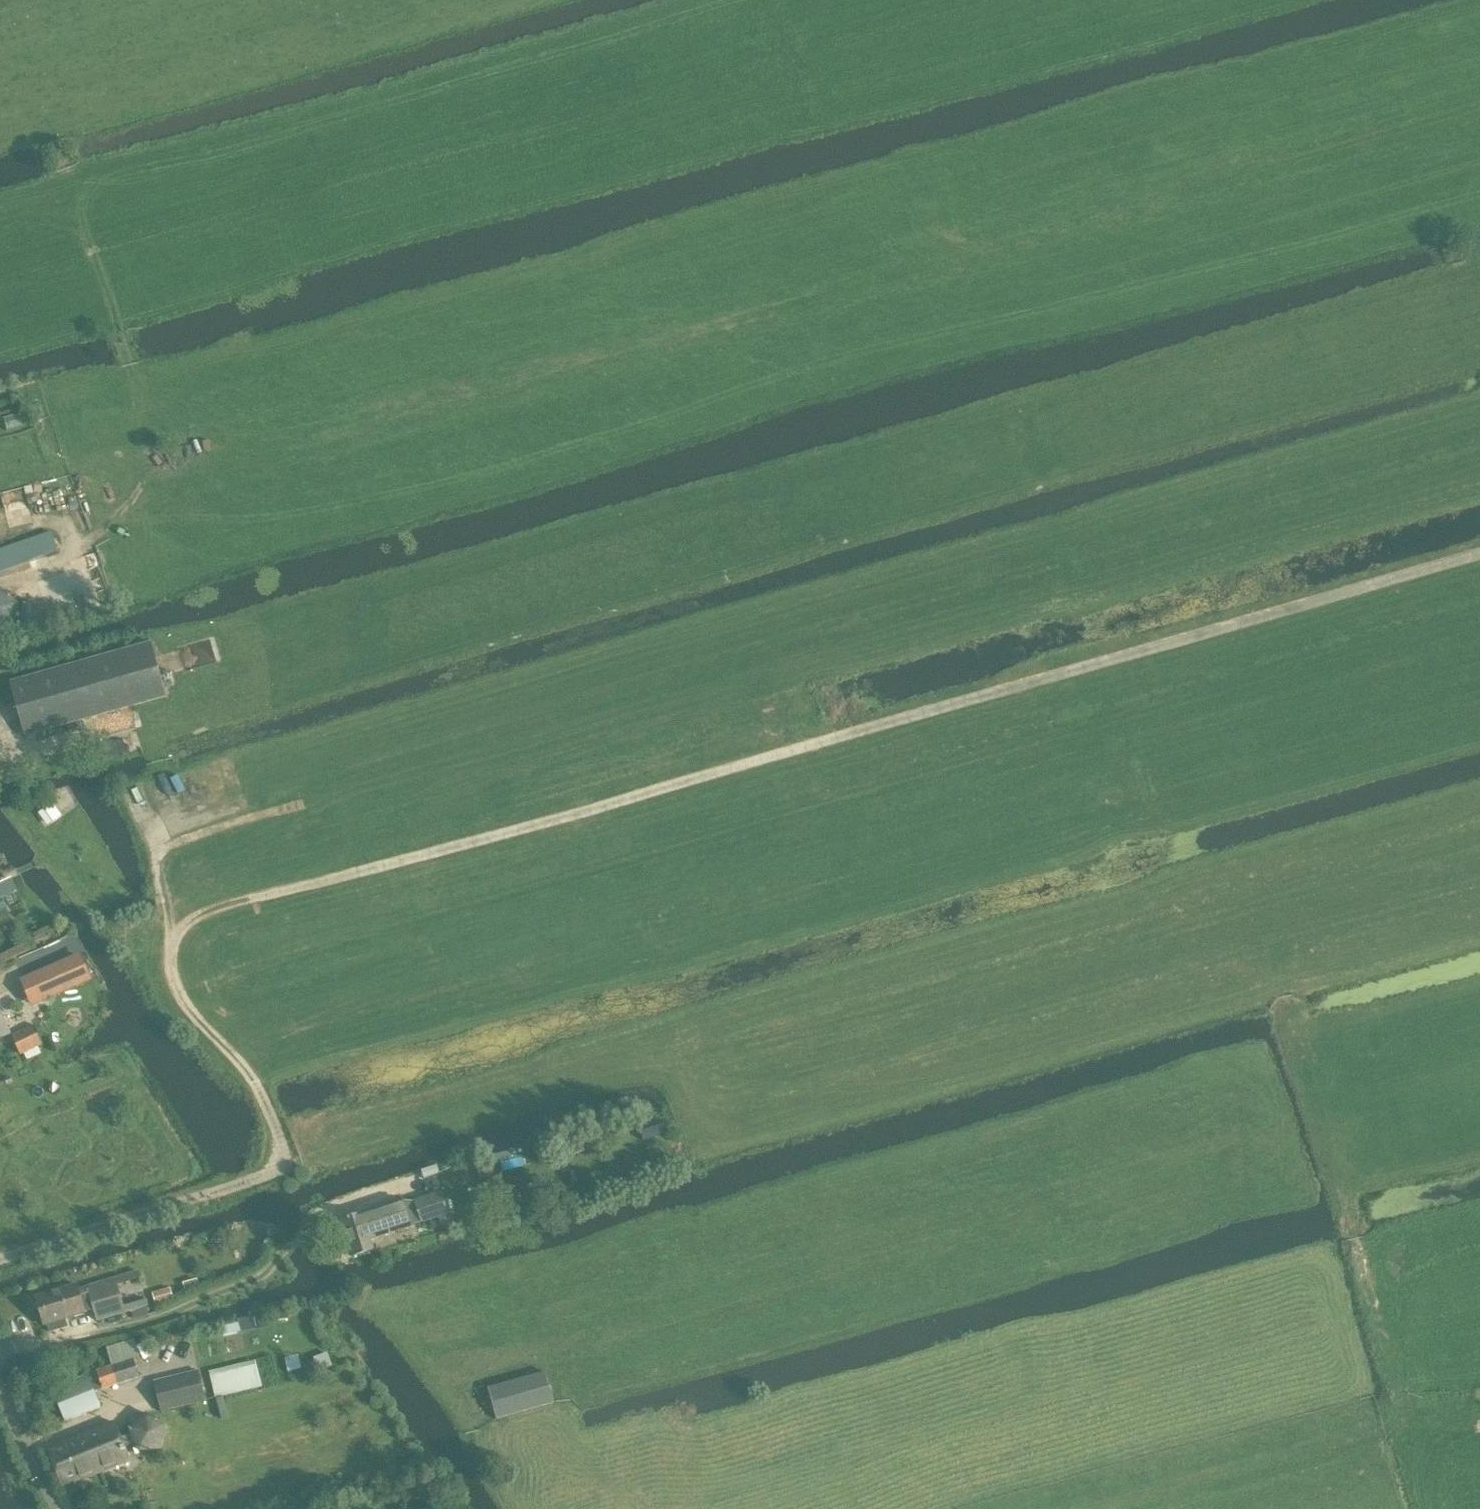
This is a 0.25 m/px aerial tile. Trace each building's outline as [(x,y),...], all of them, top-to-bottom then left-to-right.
[(58,552),(52,534),(51,532),(0,549),(0,573),(58,552)] [(18,604),(1,589),(0,589),(0,631),(14,627),(18,604)] [(11,682),(27,736),(166,697),(151,643),(11,682)] [(32,974),(44,1003),(57,997),(45,969),(32,974)] [(11,1033),(0,1009),(0,1038),(11,1033)] [(14,1037),(21,1053),(43,1044),(36,1027),(14,1037)] [(422,1221),(448,1213),(442,1193),(415,1201),(422,1221)] [(374,1248),(371,1239),(411,1226),(402,1201),(343,1220),(355,1255),(374,1248)] [(78,1286),(37,1299),(44,1324),(48,1322),(50,1329),(53,1330),(66,1326),(67,1323),(65,1317),(95,1308),(99,1320),(148,1305),(146,1298),(124,1305),(118,1287),(117,1284),(140,1277),(139,1272),(89,1287),(79,1290),(78,1286)] [(170,1288),(152,1293),(155,1305),(173,1300),(170,1288)] [(112,1366),(98,1370),(103,1388),(141,1377),(136,1359),(140,1358),(135,1341),(123,1344),(107,1350),(112,1366)] [(255,1361),(211,1371),(218,1398),(262,1387),(255,1361)] [(156,1382),(162,1410),(206,1400),(199,1372),(156,1382)] [(489,1389),(497,1418),(554,1401),(545,1372),(489,1389)] [(100,1406),(88,1377),(55,1391),(67,1420),(100,1406)] [(146,1413),(128,1429),(138,1452),(162,1449),(168,1425),(146,1413)] [(115,1424),(51,1450),(65,1487),(129,1462),(124,1447),(132,1444),(128,1434),(120,1437),(115,1424)]
